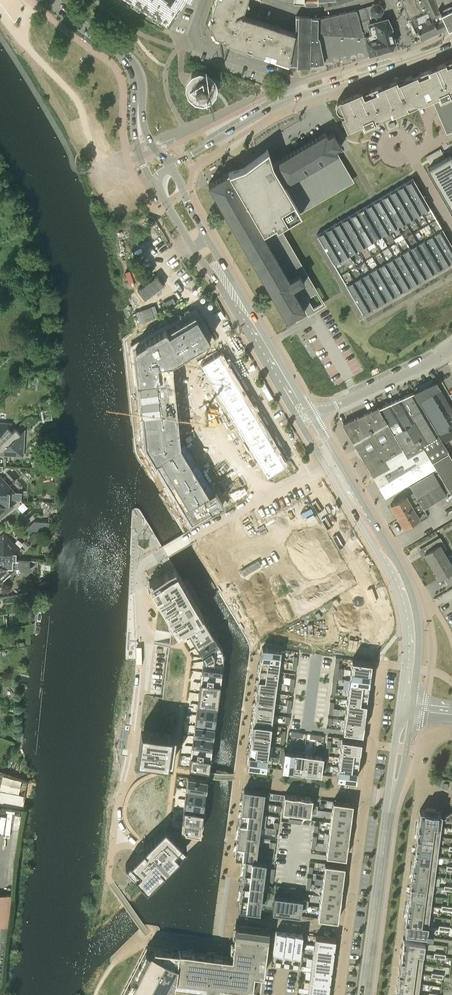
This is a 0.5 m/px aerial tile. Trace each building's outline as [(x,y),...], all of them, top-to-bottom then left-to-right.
[(168,26),(179,12),(183,13),(187,6),(189,2),(185,0),(174,0),(171,6),(169,4),(171,1),(169,0),(128,0),(134,4),(135,2),(140,5),(138,7),(155,17),(157,15),(161,18),(160,20),(162,22),(168,26)] [(211,19),(209,24),(215,35),(220,37),(221,40),(235,44),(234,45),(235,46),(238,47),(240,47),(240,46),(288,62),(294,33),(244,16),(243,14),(242,13),(246,0),(215,0),(209,16),(211,19)] [(409,18),(407,19),(416,31),(421,38),(421,39),(447,27),(434,0),(401,0),(409,18)] [(447,27),(451,25),(451,0),(434,0),(447,27)] [(363,11),(363,8),(356,10),(364,37),(368,36),(365,24),(381,20),(380,15),(383,11),(382,6),(377,3),(372,5),(373,7),(370,9),(363,11)] [(356,10),(320,18),(319,38),(320,38),(323,62),(368,54),(364,37),(356,10)] [(295,28),(294,33),(288,62),(288,63),(316,63),(323,62),(320,38),(319,38),(320,18),(320,17),(298,16),(296,15),(295,22),(295,28)] [(387,18),(381,20),(365,24),(368,36),(364,37),(368,54),(368,55),(382,51),(382,50),(391,48),(395,43),(391,28),(387,18)] [(436,65),(436,64),(430,66),(431,68),(419,73),(416,74),(412,76),(411,74),(403,78),(403,76),(388,82),(388,81),(368,89),(367,88),(339,100),(337,101),(336,102),(336,103),(335,104),(335,105),(335,106),(335,107),(335,108),(336,109),(336,110),(337,111),(338,112),(339,113),(341,113),(342,113),(344,113),(345,113),(346,115),(343,117),(347,127),(349,131),(373,121),(374,123),(416,105),(426,101),(429,99),(431,98),(432,100),(433,100),(436,106),(440,114),(443,117),(448,123),(451,127),(451,59),(450,58),(444,60),(445,62),(436,65)] [(192,92),(192,93),(193,94),(194,95),(195,96),(196,97),(197,97),(198,97),(199,98),(201,98),(202,98),(203,98),(204,97),(205,97),(206,96),(207,96),(208,95),(208,94),(209,93),(210,92),(210,91),(210,90),(211,89),(211,88),(211,87),(210,86),(210,85),(210,84),(209,83),(208,82),(208,81),(207,80),(206,80),(205,79),(204,79),(203,78),(202,78),(200,78),(199,78),(198,79),(197,79),(196,79),(195,80),(194,81),(193,82),(192,83),(192,84),(191,85),(191,86),(191,88),(191,89),(191,90),(191,91),(192,92)] [(228,172),(229,173),(228,174),(227,173),(208,184),(287,320),(304,309),(303,308),(305,307),(308,312),(311,309),(304,296),(314,290),(276,224),(353,180),(336,150),(341,146),(334,133),(328,137),(326,133),(302,147),(294,151),(274,163),(274,165),(273,166),(272,164),(268,153),(267,150),(260,161),(253,166),(244,170),(228,172)] [(426,157),(428,160),(429,163),(430,165),(445,157),(440,148),(426,157)] [(430,165),(451,202),(451,166),(446,156),(445,157),(430,165)] [(405,183),(404,183),(421,212),(430,207),(425,199),(420,190),(413,179),(413,178),(412,178),(412,179),(405,183)] [(397,187),(396,188),(413,217),(421,212),(404,183),(404,184),(397,188),(397,187)] [(389,192),(388,192),(405,221),(413,217),(396,188),(389,192)] [(405,221),(388,192),(388,193),(381,197),(380,197),(397,226),(405,221)] [(373,201),(372,201),(389,230),(397,226),(380,197),(380,198),(373,202),(373,201)] [(365,206),(364,206),(381,235),(389,230),(372,201),(372,202),(365,206)] [(381,235),(364,206),(364,207),(357,211),(356,211),(373,240),(381,235)] [(349,215),(348,215),(365,244),(373,240),(356,211),(356,212),(349,216),(349,215)] [(365,244),(348,215),(348,216),(341,220),(357,249),(365,244)] [(357,249),(341,220),(340,220),(340,221),(333,225),(333,224),(333,225),(349,254),(357,249)] [(349,254),(333,225),(332,225),(332,226),(325,230),(325,229),(342,258),(349,254)] [(442,228),(434,233),(451,262),(451,261),(451,246),(442,228)] [(342,258),(325,229),(324,230),(317,234),(316,234),(317,235),(323,246),(333,263),(342,258)] [(434,233),(426,238),(443,267),(443,266),(450,262),(450,263),(451,262),(434,233)] [(443,267),(426,238),(418,243),(435,272),(435,271),(442,267),(443,267)] [(418,243),(410,247),(427,276),(434,271),(434,272),(435,272),(418,243)] [(410,247),(402,252),(419,281),(419,280),(426,276),(426,277),(427,276),(410,247)] [(419,281),(402,252),(394,257),(411,286),(411,285),(418,281),(419,281)] [(411,286),(394,257),(386,261),(403,290),(403,289),(410,285),(410,286),(411,286)] [(403,290),(386,261),(378,266),(395,295),(395,294),(402,290),(403,290)] [(378,266),(370,270),(387,300),(387,299),(394,295),(395,295),(378,266)] [(387,300),(370,270),(362,275),(379,304),(379,303),(386,299),(386,300),(387,300)] [(379,304),(362,275),(354,280),(371,309),(371,308),(378,304),(379,304)] [(346,285),(356,302),(362,313),(363,314),(363,313),(370,309),(371,309),(354,280),(346,285)] [(133,349),(133,350),(136,379),(136,380),(137,380),(137,381),(138,381),(145,445),(191,522),(216,507),(216,506),(222,502),(216,492),(206,498),(204,495),(206,495),(177,446),(167,352),(175,351),(176,354),(199,341),(201,344),(209,339),(210,339),(195,312),(167,329),(166,329),(166,328),(165,328),(164,328),(164,329),(136,345),(135,346),(134,346),(134,347),(134,348),(133,348),(133,349)] [(219,353),(200,364),(206,374),(224,363),(219,353)] [(224,363),(206,374),(212,383),(230,373),(224,363)] [(230,373),(212,383),(217,393),(235,382),(230,373)] [(235,382),(217,393),(223,402),(241,391),(235,382)] [(444,442),(451,438),(451,410),(440,389),(435,382),(413,392),(401,397),(390,402),(379,407),(343,424),(344,428),(385,497),(436,468),(438,473),(451,496),(451,456),(444,442)] [(241,391),(223,402),(228,411),(246,400),(241,391)] [(387,397),(377,401),(380,406),(389,402),(387,397)] [(246,400),(228,411),(234,420),(252,410),(246,400)] [(252,410),(234,420),(239,430),(257,419),(252,410)] [(257,419),(239,430),(245,439),(263,428),(257,419)] [(11,432),(11,431),(3,423),(0,423),(0,442),(11,432)] [(11,432),(11,431),(11,432),(0,442),(0,451),(1,451),(5,455),(21,456),(23,455),(23,450),(24,438),(15,428),(11,432)] [(263,428),(245,439),(250,448),(269,438),(263,428)] [(269,438),(250,448),(256,458),(274,447),(269,438)] [(274,447),(256,458),(261,467),(280,456),(274,447)] [(280,456),(261,467),(267,477),(285,466),(280,456)] [(248,464),(238,469),(249,487),(258,482),(256,477),(253,472),(250,467),(248,464)] [(238,469),(230,474),(240,493),(249,487),(238,469)] [(410,485),(413,491),(416,497),(420,503),(397,517),(404,528),(421,518),(417,512),(447,494),(433,471),(410,485)] [(230,474),(221,480),(232,498),(240,493),(230,474)] [(9,500),(10,486),(3,479),(2,479),(0,477),(0,499),(9,500)] [(221,480),(212,485),(216,492),(222,502),(222,503),(232,498),(221,480)] [(286,502),(301,493),(296,483),(280,492),(280,493),(286,502)] [(301,493),(286,502),(291,511),(307,502),(301,493)] [(407,495),(390,505),(397,517),(420,503),(416,497),(410,500),(407,495)] [(8,511),(9,500),(0,499),(0,518),(8,511)] [(266,500),(257,506),(266,521),(275,516),(266,500)] [(307,502),(291,511),(297,521),(312,511),(307,502)] [(266,521),(257,506),(248,511),(257,527),(266,521)] [(117,544),(117,550),(118,561),(118,562),(118,563),(118,564),(119,564),(119,565),(120,565),(121,565),(122,565),(123,565),(124,565),(125,564),(125,563),(126,563),(126,562),(126,561),(126,560),(127,550),(128,545),(128,539),(128,534),(128,529),(128,523),(128,522),(128,521),(128,520),(128,519),(128,518),(127,517),(127,516),(127,515),(126,514),(126,513),(125,512),(125,511),(124,510),(124,511),(123,512),(122,513),(122,514),(121,515),(121,516),(120,517),(120,518),(120,519),(120,520),(119,521),(119,522),(119,523),(118,528),(118,534),(118,539),(117,544)] [(257,527),(248,511),(239,516),(249,532),(257,527)] [(312,511),(297,521),(303,530),(318,521),(312,511)] [(249,532),(239,516),(230,522),(239,537),(249,532)] [(313,547),(328,538),(322,528),(307,537),(312,546),(313,547)] [(207,549),(223,540),(216,530),(201,539),(207,549)] [(34,542),(40,537),(34,531),(29,537),(34,542)] [(16,558),(16,552),(15,552),(16,547),(16,546),(9,538),(8,539),(5,535),(2,535),(0,537),(0,558),(16,558)] [(328,538),(313,547),(315,552),(318,556),(334,547),(328,538)] [(424,554),(432,567),(447,558),(440,545),(443,543),(440,538),(428,544),(431,550),(424,554)] [(228,549),(223,540),(207,549),(212,558),(228,549)] [(334,547),(318,556),(324,566),(339,556),(334,547)] [(233,558),(228,549),(212,558),(215,562),(218,568),(233,558)] [(345,566),(339,556),(324,566),(329,575),(345,566)] [(18,558),(16,558),(0,558),(0,581),(2,579),(3,579),(11,572),(10,572),(18,564),(24,571),(30,566),(29,564),(29,559),(18,558)] [(233,558),(218,568),(221,573),(223,577),(239,568),(233,558)] [(447,558),(432,567),(439,579),(446,575),(450,581),(451,579),(451,566),(447,558)] [(351,576),(345,566),(329,575),(335,585),(351,576)] [(244,576),(239,568),(223,577),(224,577),(228,585),(228,586),(244,576)] [(164,575),(148,584),(161,606),(177,632),(177,631),(185,627),(185,626),(202,616),(192,598),(174,569),(167,573),(164,575)] [(244,576),(228,586),(231,590),(234,595),(250,586),(244,576)] [(351,576),(335,585),(341,595),(356,586),(351,576)] [(250,586),(234,595),(237,601),(240,605),(256,596),(250,586)] [(362,597),(356,586),(341,595),(345,604),(362,597)] [(256,596),(240,605),(240,606),(244,611),(246,615),(261,605),(256,596)] [(362,597),(345,604),(349,614),(366,608),(362,597)] [(261,605),(246,615),(248,618),(251,623),(266,614),(261,605)] [(369,620),(366,608),(349,614),(352,624),(369,620)] [(266,614),(251,623),(256,632),(271,623),(266,614)] [(202,616),(185,626),(185,627),(190,635),(208,625),(202,616)] [(369,620),(352,624),(353,633),(353,634),(371,632),(369,620)] [(271,623),(256,632),(259,637),(261,641),(277,632),(271,623)] [(208,625),(190,635),(196,645),(213,634),(208,625)] [(372,644),(371,632),(353,634),(354,644),(372,644)] [(213,634),(196,645),(201,654),(219,644),(213,634)] [(219,644),(201,654),(203,656),(202,659),(222,661),(223,657),(223,656),(223,655),(223,654),(223,653),(223,652),(222,652),(222,651),(222,650),(222,649),(221,648),(221,647),(219,644)] [(372,644),(354,644),(354,655),(372,656),(372,644)] [(262,647),(261,658),(279,661),(279,660),(281,649),(262,647)] [(260,664),(259,669),(280,672),(282,660),(279,660),(279,661),(261,658),(260,662),(260,664)] [(202,659),(201,670),(221,672),(222,661),(202,659)] [(352,659),(351,669),(370,672),(371,661),(352,659)] [(258,676),(258,680),(279,682),(280,672),(259,669),(259,674),(258,676)] [(351,669),(349,679),(369,682),(370,672),(351,669)] [(201,670),(199,680),(219,683),(221,672),(201,670)] [(349,679),(348,690),(367,692),(369,682),(349,679)] [(199,680),(198,691),(218,694),(219,683),(199,680)] [(257,687),(257,690),(275,693),(277,694),(279,682),(258,680),(258,682),(257,685),(257,687)] [(256,697),(255,701),(274,703),(275,693),(257,690),(256,692),(256,695),(256,697)] [(348,690),(347,700),(366,702),(367,692),(348,690)] [(198,691),(197,702),(216,704),(218,694),(198,691)] [(347,700),(345,709),(365,712),(366,702),(347,700)] [(254,708),(254,712),(272,714),(274,703),(255,701),(255,703),(255,706),(254,708)] [(197,702),(195,712),(215,715),(216,704),(197,702)] [(344,719),(363,722),(365,712),(345,709),(344,719)] [(195,712),(194,723),(214,726),(215,715),(195,712)] [(253,721),(252,723),(271,725),(273,726),(275,714),(272,714),(254,712),(253,716),(253,718),(253,721)] [(341,719),(340,730),(343,730),(362,733),(363,722),(344,719),(341,719)] [(194,723),(192,734),(212,736),(214,726),(194,723)] [(252,729),(251,733),(270,735),(271,725),(252,723),(252,727),(252,729)] [(140,756),(140,757),(160,760),(167,760),(168,748),(170,731),(144,727),(144,728),(144,729),(140,756)] [(250,738),(250,743),(268,745),(270,735),(251,733),(251,736),(250,738)] [(192,734),(191,744),(211,747),(212,736),(192,734)] [(342,737),(340,747),(360,750),(361,740),(342,737)] [(248,752),(248,753),(267,756),(268,745),(250,743),(249,747),(249,749),(248,752)] [(191,744),(190,755),(209,758),(211,747),(191,744)] [(340,747),(339,757),(358,759),(360,750),(340,747)] [(294,752),(292,771),(301,772),(304,753),(305,751),(294,749),(294,752)] [(284,751),(282,769),(292,771),(294,752),(286,751),(284,751)] [(248,753),(247,765),(265,767),(267,756),(248,753)] [(304,753),(301,772),(311,773),(313,754),(304,753)] [(313,754),(311,773),(321,774),(323,758),(323,756),(322,756),(313,754)] [(190,755),(188,767),(191,767),(208,769),(209,758),(190,755)] [(339,757),(338,766),(357,769),(358,759),(339,757)] [(338,766),(337,776),(343,777),(356,779),(357,769),(338,766)] [(187,776),(185,787),(205,790),(207,779),(189,776),(187,776)] [(185,787),(184,798),(204,801),(205,790),(185,787)] [(244,789),(242,800),(263,803),(265,791),(248,789),(244,789)] [(24,795),(0,792),(0,805),(22,807),(24,795)] [(282,811),(296,813),(298,796),(284,794),(284,801),(283,806),(282,811)] [(310,814),(310,813),(311,809),(311,805),(312,798),(298,796),(296,813),(310,814)] [(184,798),(183,809),(202,811),(204,801),(184,798)] [(242,800),(241,812),(262,814),(263,803),(242,800)] [(332,805),(331,812),(351,814),(353,803),(348,802),(333,800),(332,805)] [(426,808),(425,810),(420,809),(420,810),(419,810),(418,821),(440,824),(441,816),(441,813),(441,812),(436,811),(436,809),(426,808)] [(183,809),(181,819),(201,822),(202,811),(183,809)] [(427,922),(426,933),(451,936),(451,810),(443,815),(443,816),(441,816),(440,824),(427,922)] [(241,812),(239,823),(260,826),(265,827),(266,815),(262,814),(241,812)] [(331,812),(330,822),(350,825),(351,814),(331,812)] [(181,819),(180,831),(200,833),(201,822),(181,819)] [(418,821),(417,830),(439,833),(440,824),(418,821)] [(330,822),(329,833),(349,836),(350,825),(330,822)] [(239,823),(238,834),(259,837),(260,827),(260,826),(239,823)] [(137,852),(125,864),(146,886),(185,847),(164,825),(143,846),(143,847),(137,852)] [(439,833),(417,830),(416,840),(437,843),(439,833)] [(329,833),(327,844),(347,846),(349,836),(329,833)] [(238,834),(236,846),(257,848),(259,837),(238,834)] [(415,843),(414,850),(436,853),(437,843),(416,840),(415,843)] [(326,855),(346,858),(346,857),(347,846),(327,844),(326,855)] [(235,858),(245,859),(245,858),(256,860),(256,859),(257,852),(257,848),(236,846),(235,858)] [(260,856),(273,858),(274,851),(268,850),(257,848),(257,852),(261,853),(260,856)] [(414,850),(414,855),(413,860),(435,863),(436,853),(414,850)] [(245,859),(243,870),(264,873),(266,861),(256,859),(256,860),(245,858),(245,859)] [(435,863),(413,860),(412,870),(434,873),(435,863)] [(325,863),(323,874),(343,877),(345,866),(325,863)] [(243,870),(242,882),(262,885),(264,873),(243,870)] [(412,870),(410,880),(432,883),(434,873),(412,870)] [(323,874),(322,885),(342,887),(343,877),(323,874)] [(409,889),(409,890),(431,893),(432,883),(410,880),(409,889)] [(242,882),(240,895),(261,897),(262,885),(242,882)] [(322,885),(320,896),(340,898),(342,887),(322,885)] [(409,895),(408,902),(430,905),(431,893),(409,890),(409,895)] [(243,908),(259,910),(261,897),(240,895),(238,907),(243,908)] [(284,913),(286,913),(288,897),(274,895),(274,899),(272,912),(275,912),(284,913)] [(320,896),(319,906),(339,909),(340,898),(320,896)] [(286,913),(300,915),(301,908),(301,904),(302,900),(302,898),(288,897),(286,913)] [(430,905),(408,902),(407,910),(428,912),(430,905)] [(337,920),(339,909),(319,906),(318,918),(322,918),(337,920)] [(407,910),(405,920),(427,922),(428,912),(407,910)] [(427,922),(405,920),(404,930),(417,932),(426,933),(427,922)] [(174,982),(175,982),(174,984),(205,988),(205,993),(218,994),(223,994),(223,992),(224,991),(241,993),(246,994),(256,994),(261,994),(265,965),(269,930),(237,925),(234,948),(231,948),(230,955),(233,956),(232,958),(217,956),(218,952),(208,951),(207,955),(193,953),(194,949),(188,948),(188,952),(179,951),(175,980),(174,982)] [(282,953),(285,932),(276,930),(273,952),(282,953)] [(293,933),(285,932),(282,953),(291,955),(293,933)] [(302,934),(293,933),(291,955),(299,956),(302,934)] [(426,933),(426,934),(425,939),(403,937),(396,994),(451,994),(451,936),(426,933)] [(315,936),(314,945),(314,947),(334,949),(333,949),(333,947),(334,947),(335,938),(315,936)] [(314,947),(313,949),(312,958),(332,960),(333,958),(334,949),(314,947)] [(154,948),(152,951),(150,950),(128,994),(165,994),(170,985),(171,982),(172,982),(172,979),(175,980),(179,951),(157,948),(154,948)] [(312,958),(311,966),(311,969),(331,971),(330,971),(330,969),(331,969),(332,960),(312,958)] [(311,969),(311,971),(309,980),(329,982),(329,980),(330,980),(331,971),(311,969)] [(308,988),(308,990),(328,993),(327,993),(327,991),(328,991),(329,982),(309,980),(308,988)]
